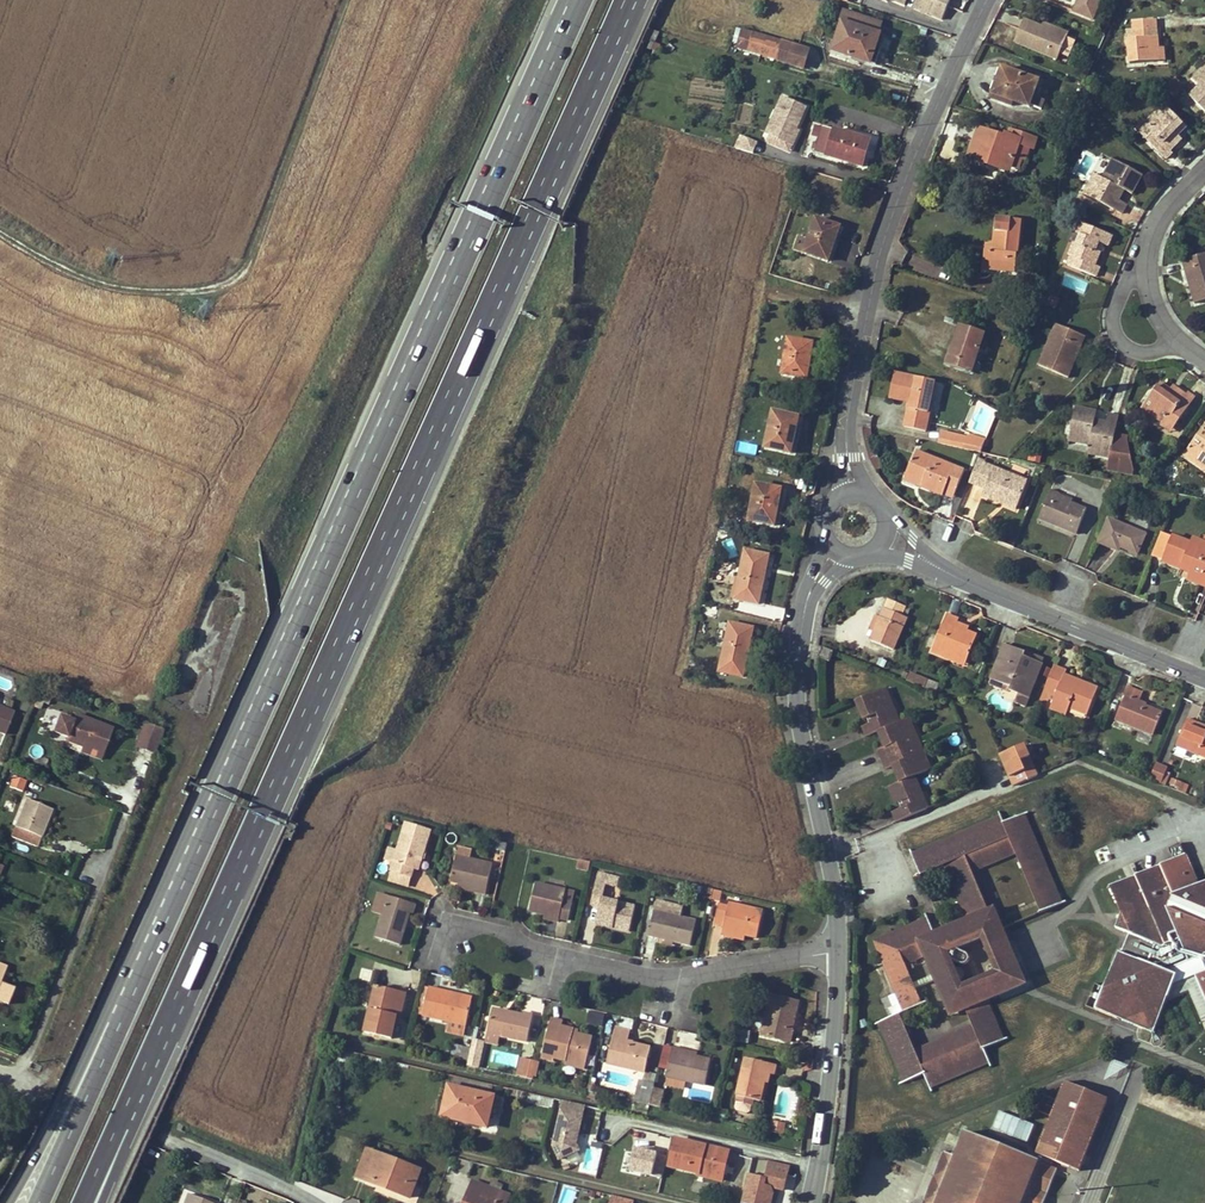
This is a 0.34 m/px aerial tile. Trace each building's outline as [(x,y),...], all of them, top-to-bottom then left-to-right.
[(913,9),(942,21),(951,0),(916,0),(913,9)] [(1073,12),(1093,20),(1101,0),(1078,0),(1073,12)] [(878,34),(881,23),(843,11),(840,22),(843,23),(834,52),(874,65),(883,36),(878,34)] [(1132,21),(1133,30),(1147,29),(1156,28),(1156,19),(1132,21)] [(1058,60),(1067,38),(1043,27),(1025,20),(1015,42),(1058,60)] [(1044,23),(1043,27),(1067,38),(1070,32),(1044,23)] [(1148,37),(1147,29),(1133,30),(1134,38),(1148,37)] [(755,33),(749,50),(803,67),(809,51),(755,33)] [(1157,37),(1148,37),(1134,38),(1127,39),(1129,63),(1158,60),(1157,46),(1157,37)] [(1192,78),(1199,84),(1189,94),(1204,111),(1204,65),(1192,78)] [(1045,101),(1034,97),(1039,82),(1003,69),(992,99),(1012,106),(1014,102),(1030,107),(1031,106),(1042,109),(1045,101)] [(1175,77),(1164,87),(1170,93),(1175,88),(1180,83),(1175,77)] [(689,84),(688,96),(724,99),(725,87),(689,84)] [(1164,105),(1147,124),(1150,128),(1142,136),(1165,158),(1171,153),(1169,150),(1177,142),(1167,132),(1170,130),(1176,135),(1185,126),(1164,105)] [(1136,129),(1142,136),(1150,128),(1147,124),(1146,123),(1143,121),(1136,129)] [(815,153),(862,166),(870,141),(822,127),(815,153)] [(970,156),(989,163),(991,160),(1010,166),(1010,165),(1013,156),(1021,158),(1024,159),(1028,147),(1033,149),(1037,137),(1008,127),(1005,135),(1004,135),(1003,138),(979,131),(970,156)] [(762,148),(776,152),(782,133),(766,128),(764,135),(758,133),(752,152),(760,154),(762,148)] [(1170,130),(1167,132),(1177,142),(1180,139),(1176,135),(1170,130)] [(1013,156),(1010,165),(1018,167),(1021,158),(1013,156)] [(1112,159),(1102,179),(1106,180),(1116,161),(1112,159)] [(1010,166),(991,160),(989,163),(1009,170),(1010,166)] [(1131,194),(1141,174),(1116,161),(1106,180),(1102,179),(1098,177),(1088,196),(1113,209),(1118,200),(1123,190),(1131,194)] [(1088,196),(1098,177),(1094,174),(1083,194),(1088,196)] [(1118,200),(1113,209),(1120,213),(1125,204),(1118,200)] [(835,243),(840,228),(817,220),(805,253),(827,260),(833,242),(835,243)] [(1014,272),(1021,222),(998,220),(994,245),(993,253),(985,252),(983,267),(1014,272)] [(1079,223),(1076,232),(1081,235),(1077,244),(1075,243),(1069,255),(1071,257),(1067,264),(1096,276),(1100,267),(1095,265),(1099,253),(1095,251),(1099,243),(1103,244),(1108,246),(1112,236),(1079,223)] [(835,243),(833,242),(827,260),(828,261),(835,243)] [(1188,281),(1193,280),(1199,301),(1204,299),(1204,254),(1182,260),(1188,281)] [(1199,301),(1193,280),(1188,281),(1195,303),(1199,301)] [(1027,294),(1022,309),(1036,313),(1040,298),(1027,294)] [(1055,305),(1058,299),(1051,296),(1048,302),(1055,305)] [(1022,309),(1019,321),(1033,325),(1036,313),(1022,309)] [(1056,323),(1048,343),(1051,345),(1060,325),(1056,323)] [(1039,365),(1063,375),(1071,355),(1075,357),(1084,336),(1060,325),(1051,345),(1048,343),(1039,365)] [(948,364),(971,371),(982,335),(960,328),(948,364)] [(808,378),(810,362),(809,362),(812,343),(789,339),(782,373),(808,378)] [(1075,357),(1071,355),(1063,375),(1067,377),(1075,357)] [(930,412),(929,411),(935,381),(896,372),(890,398),(910,402),(905,426),(926,430),(930,412)] [(1186,395),(1176,388),(1168,399),(1165,397),(1170,389),(1160,382),(1142,407),(1164,423),(1167,418),(1176,423),(1195,397),(1189,392),(1186,395)] [(1173,386),(1170,389),(1165,397),(1168,399),(1176,388),(1173,386)] [(1115,433),(1118,415),(1108,413),(1106,422),(1095,420),(1097,411),(1075,406),(1070,434),(1091,439),(1090,444),(1089,447),(1110,452),(1110,457),(1108,466),(1133,471),(1126,440),(1114,437),(1115,433)] [(795,432),(798,416),(773,411),(765,446),(789,451),(793,432),(795,432)] [(1176,423),(1167,418),(1164,423),(1162,425),(1170,431),(1176,423)] [(1183,455),(1195,463),(1200,457),(1204,461),(1204,424),(1183,455)] [(1091,439),(1070,434),(1068,439),(1090,444),(1091,439)] [(967,439),(965,448),(981,452),(985,442),(971,437),(971,440),(967,439)] [(1110,452),(1089,447),(1088,452),(1110,457),(1110,452)] [(953,494),(962,470),(916,450),(906,474),(922,481),(920,485),(942,494),(944,490),(953,494)] [(1200,457),(1195,463),(1204,470),(1204,461),(1200,457)] [(983,487),(980,494),(1000,502),(1001,498),(1017,504),(1026,480),(977,460),(969,480),(983,487)] [(1132,475),(1133,471),(1108,466),(1108,470),(1132,475)] [(920,485),(922,481),(906,474),(904,479),(920,485)] [(774,525),(777,508),(775,508),(779,489),(756,484),(749,520),(774,525)] [(1051,489),(1039,518),(1076,533),(1086,509),(1071,503),(1057,497),(1058,493),(1059,492),(1051,489)] [(953,494),(944,490),(942,494),(951,498),(953,494)] [(1057,497),(1071,503),(1072,499),(1058,493),(1057,497)] [(1017,504),(1001,498),(1000,502),(1015,508),(1017,504)] [(1136,553),(1144,534),(1108,519),(1099,542),(1118,550),(1120,547),(1136,553)] [(1150,556),(1179,568),(1180,565),(1191,569),(1190,573),(1191,573),(1201,577),(1199,584),(1204,586),(1204,544),(1201,542),(1199,547),(1190,543),(1160,532),(1150,556)] [(1192,538),(1190,543),(1199,547),(1201,542),(1192,538)] [(734,597),(758,603),(769,554),(745,549),(734,597)] [(1199,584),(1201,577),(1191,573),(1189,579),(1199,584)] [(905,606),(888,599),(880,618),(874,631),(871,640),(893,649),(906,618),(901,616),(905,606)] [(947,614),(932,651),(954,660),(955,657),(967,661),(977,636),(967,631),(955,627),(957,623),(958,619),(947,614)] [(874,631),(880,618),(875,616),(869,629),(874,631)] [(719,670),(742,675),(752,627),(730,622),(719,670)] [(955,627),(967,631),(968,627),(957,623),(955,627)] [(1006,644),(997,665),(1001,667),(996,681),(1011,688),(1009,690),(1018,694),(1015,701),(1025,705),(1042,663),(1025,656),(1026,652),(1006,644)] [(823,647),(819,657),(829,661),(833,651),(823,647)] [(1026,652),(1025,656),(1042,663),(1044,660),(1026,652)] [(996,681),(1001,667),(997,665),(989,684),(1009,692),(1009,690),(1011,688),(996,681)] [(1087,714),(1097,688),(1078,680),(1076,685),(1062,679),(1064,674),(1066,670),(1054,665),(1044,692),(1056,697),(1051,709),(1065,715),(1068,707),(1087,714)] [(928,679),(909,672),(906,681),(924,688),(928,679)] [(1076,685),(1078,680),(1064,674),(1062,679),(1076,685)] [(1137,690),(1127,686),(1123,695),(1126,696),(1116,719),(1153,734),(1162,712),(1138,702),(1139,700),(1134,698),(1137,690)] [(893,812),(897,821),(911,815),(929,808),(915,776),(931,769),(909,718),(900,722),(886,688),(856,701),(863,719),(870,716),(872,723),(863,727),(867,736),(879,731),(883,741),(892,738),(894,743),(886,747),(880,750),(888,768),(894,766),(902,762),(905,768),(896,771),(901,782),(890,786),(897,803),(903,801),(906,807),(900,810),(893,812)] [(6,733),(15,713),(0,707),(0,731),(6,733)] [(61,718),(55,733),(67,737),(66,740),(83,746),(104,754),(114,730),(76,715),(75,716),(72,715),(69,721),(61,718)] [(1196,725),(1198,723),(1187,718),(1177,745),(1204,757),(1204,729),(1196,725)] [(133,724),(144,728),(146,723),(135,719),(133,724)] [(155,753),(165,730),(146,723),(144,728),(137,747),(155,753)] [(892,738),(883,741),(886,747),(894,743),(892,738)] [(1010,785),(1037,777),(1027,744),(1000,753),(1010,785)] [(104,754),(83,746),(80,752),(102,760),(104,754)] [(905,768),(902,762),(894,766),(896,771),(905,768)] [(1169,767),(1158,762),(1152,778),(1163,782),(1169,767)] [(26,782),(13,777),(9,787),(22,793),(26,782)] [(1170,784),(1179,787),(1180,782),(1172,779),(1170,784)] [(14,827),(15,827),(11,837),(37,848),(41,838),(42,838),(53,811),(25,800),(14,827)] [(964,997),(967,1004),(974,1021),(918,1045),(903,1012),(889,1018),(879,1022),(904,1082),(924,1074),(929,1087),(989,1062),(983,1048),(1004,1040),(988,1002),(990,1002),(990,1000),(987,994),(985,995),(978,980),(962,987),(960,982),(955,971),(953,966),(950,959),(960,963),(963,963),(965,963),(967,962),(968,960),(969,958),(968,956),(967,954),(966,953),(956,949),(982,939),(1003,930),(1002,928),(994,909),(989,911),(966,856),(986,847),(1009,838),(1019,862),(1040,912),(1062,904),(1050,875),(1023,814),(1003,822),(1001,816),(957,835),(911,854),(920,875),(944,865),(967,920),(935,934),(928,919),(880,939),(874,941),(902,1010),(925,999),(919,984),(917,979),(909,961),(921,956),(926,954),(929,959),(934,971),(936,976),(948,1004),(964,997)] [(391,870),(411,877),(414,869),(418,870),(430,830),(413,825),(410,834),(403,832),(397,851),(394,861),(391,870)] [(458,847),(456,855),(468,858),(470,850),(458,847)] [(394,861),(397,851),(389,849),(386,859),(394,861)] [(1110,886),(1121,914),(1116,927),(1123,931),(1156,944),(1153,950),(1148,963),(1124,954),(1119,952),(1113,966),(1096,1009),(1153,1032),(1173,985),(1196,975),(1204,997),(1204,966),(1201,956),(1204,954),(1204,882),(1198,884),(1186,854),(1135,875),(1110,886)] [(451,880),(459,882),(463,883),(463,888),(485,893),(493,863),(468,858),(456,855),(451,880)] [(529,910),(544,914),(545,911),(560,914),(559,917),(568,919),(572,902),(563,900),(565,889),(536,882),(529,910)] [(600,906),(596,923),(629,931),(634,906),(602,898),(604,888),(595,886),(590,904),(600,906)] [(701,896),(711,898),(713,889),(703,887),(701,896)] [(713,889),(711,898),(719,900),(721,891),(713,889)] [(376,937),(400,945),(410,912),(413,913),(416,905),(388,896),(376,937)] [(656,900),(653,910),(679,916),(682,906),(656,900)] [(715,922),(724,925),(723,929),(745,934),(757,937),(763,910),(729,902),(728,906),(719,904),(715,922)] [(679,916),(653,910),(648,935),(659,937),(672,940),(690,945),(695,920),(679,916)] [(543,917),(558,921),(559,917),(560,914),(545,911),(544,914),(543,917)] [(745,934),(723,929),(722,934),(744,939),(745,934)] [(989,976),(978,980),(985,995),(987,994),(990,1000),(1007,992),(1016,989),(1023,986),(1026,984),(1003,930),(982,939),(994,965),(997,972),(989,976)] [(1156,944),(1123,931),(1121,937),(1109,964),(1113,966),(1119,952),(1124,954),(1129,940),(1153,950),(1156,944)] [(953,966),(955,971),(960,982),(963,974),(960,968),(953,966)] [(7,1006),(13,990),(0,985),(6,969),(0,967),(0,1003),(7,1006)] [(936,976),(934,971),(917,979),(919,984),(936,976)] [(376,985),(365,1031),(391,1037),(397,1014),(394,1013),(400,991),(376,985)] [(457,993),(429,986),(422,1015),(449,1021),(466,1025),(472,1000),(456,997),(457,993)] [(400,991),(394,1013),(397,1014),(400,1015),(405,992),(400,991)] [(798,1000),(770,994),(762,1034),(790,1041),(792,1030),(790,1029),(793,1016),(794,1016),(798,1000)] [(951,1011),(967,1004),(964,997),(948,1004),(951,1011)] [(493,1007),(487,1032),(497,1034),(527,1041),(533,1014),(523,1011),(522,1014),(493,1007)] [(588,1022),(602,1025),(604,1014),(590,1012),(588,1022)] [(631,1028),(633,1019),(620,1017),(618,1026),(631,1028)] [(551,1018),(541,1057),(554,1060),(554,1057),(566,1060),(585,1064),(593,1037),(578,1033),(573,1032),(574,1029),(562,1026),(563,1021),(551,1018)] [(464,1034),(466,1025),(449,1021),(447,1030),(464,1034)] [(615,1027),(607,1063),(645,1071),(651,1047),(637,1044),(636,1048),(632,1047),(633,1043),(633,1041),(628,1040),(630,1031),(615,1027)] [(495,1043),(497,1034),(487,1032),(485,1041),(495,1043)] [(462,1045),(459,1057),(467,1059),(470,1047),(462,1045)] [(680,1052),(681,1048),(672,1046),(665,1076),(705,1085),(711,1059),(696,1056),(680,1052)] [(475,1061),(478,1049),(470,1047),(467,1059),(475,1061)] [(478,1068),(488,1070),(490,1060),(480,1058),(478,1068)] [(760,1100),(764,1082),(766,1083),(769,1073),(773,1074),(775,1064),(746,1058),(737,1095),(752,1099),(760,1100)] [(535,1075),(538,1061),(531,1059),(528,1074),(535,1075)] [(584,1068),(585,1064),(566,1060),(565,1064),(584,1068)] [(450,1082),(491,1092),(493,1084),(452,1075),(450,1082)] [(655,1083),(639,1080),(634,1100),(650,1104),(655,1083)] [(1101,1096),(1066,1082),(1065,1083),(1057,1101),(1040,1095),(1033,1111),(1051,1118),(1034,1160),(965,1132),(955,1156),(943,1151),(922,1202),(1044,1202),(1057,1169),(1052,1166),(1054,1160),(1080,1170),(1108,1099),(1101,1096)] [(450,1085),(443,1113),(461,1118),(461,1120),(487,1126),(494,1096),(450,1085)] [(528,1094),(527,1102),(550,1106),(551,1098),(528,1094)] [(737,1095),(736,1099),(751,1103),(752,1099),(737,1095)] [(577,1157),(584,1104),(560,1101),(553,1154),(577,1157)] [(997,1110),(990,1128),(1027,1142),(1034,1124),(997,1110)] [(787,1125),(775,1122),(774,1131),(785,1133),(787,1125)] [(669,1165),(699,1172),(699,1169),(723,1174),(728,1150),(675,1138),(669,1165)] [(598,1174),(600,1145),(583,1143),(581,1172),(598,1174)] [(357,1177),(411,1197),(421,1169),(368,1149),(357,1177)] [(657,1153),(655,1162),(663,1163),(665,1155),(657,1153)] [(770,1160),(768,1171),(766,1171),(763,1184),(773,1186),(779,1162),(770,1160)] [(784,1188),(789,1164),(779,1162),(773,1186),(784,1188)] [(698,1174),(722,1179),(723,1174),(699,1169),(699,1172),(698,1174)] [(509,1195),(499,1192),(502,1185),(493,1181),(490,1188),(474,1182),(465,1202),(506,1202),(509,1195)] [(577,1190),(564,1185),(558,1202),(559,1202),(573,1202),(577,1190)] [(185,1202),(211,1202),(189,1194),(185,1202)] [(634,1200),(609,1195),(608,1202),(633,1202),(634,1200)]
